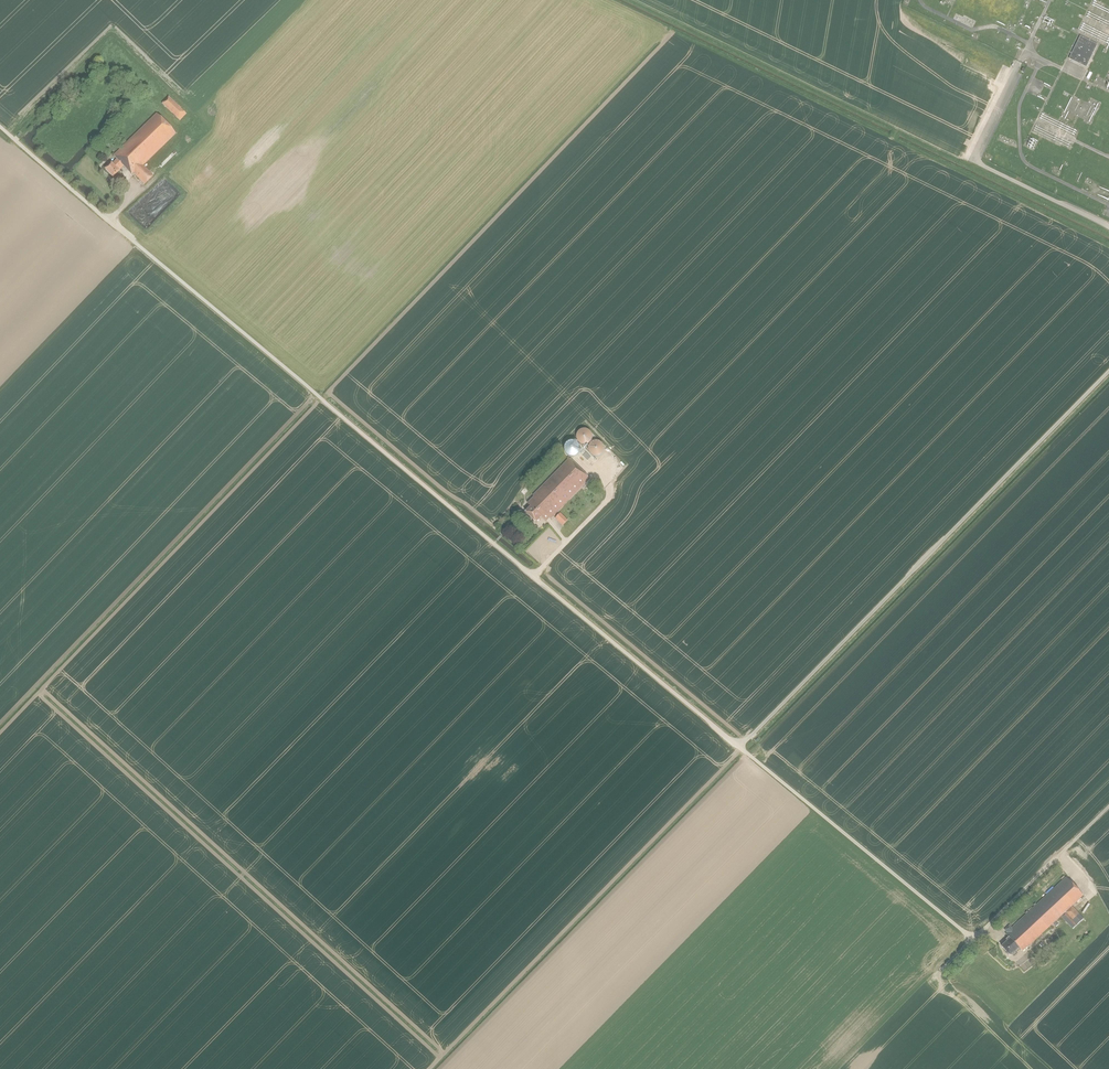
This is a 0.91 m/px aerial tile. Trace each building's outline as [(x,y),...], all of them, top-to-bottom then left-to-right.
[(1086,68),(1088,64),(1098,45),(1080,37),(1069,59),(1078,64),(1086,68)] [(180,122),(187,115),(169,97),(162,105),(180,122)] [(117,160),(114,164),(113,163),(106,169),(114,178),(120,171),(124,166),(134,176),(135,175),(145,185),(154,176),(144,166),(177,134),(157,115),(114,157),(117,160)] [(157,196),(154,200),(153,199),(148,199),(143,204),(143,207),(146,210),(146,216),(148,217),(147,219),(148,219),(149,221),(152,220),(175,196),(172,196),(170,194),(172,192),(166,193),(167,191),(160,191),(157,195),(157,196)] [(585,446),(587,446),(589,445),(591,443),(592,441),(592,439),(592,436),(591,434),(589,432),(587,431),(585,431),(582,431),(580,432),(578,434),(577,436),(577,439),(577,441),(578,443),(580,445),(582,446),(585,446)] [(596,458),(599,458),(601,457),(602,455),(603,453),(604,451),(603,448),(602,446),(601,444),(599,443),(596,443),(594,443),(592,444),(590,446),(589,448),(589,451),(589,453),(590,455),(592,457),(594,458),(596,458)] [(569,460),(533,497),(534,498),(527,504),(531,508),(526,513),(537,523),(542,518),(546,522),(550,517),(551,518),(582,487),(584,489),(592,481),(590,479),(569,458),(568,460),(569,460)] [(563,526),(569,521),(561,513),(556,519),(563,526)] [(1019,948),(1024,953),(1061,916),(1074,929),(1084,919),(1072,906),(1083,895),(1065,877),(1012,928),(1010,925),(1005,930),(1007,933),(1006,934),(1011,938),(1002,947),(1011,956),(1019,948)]
